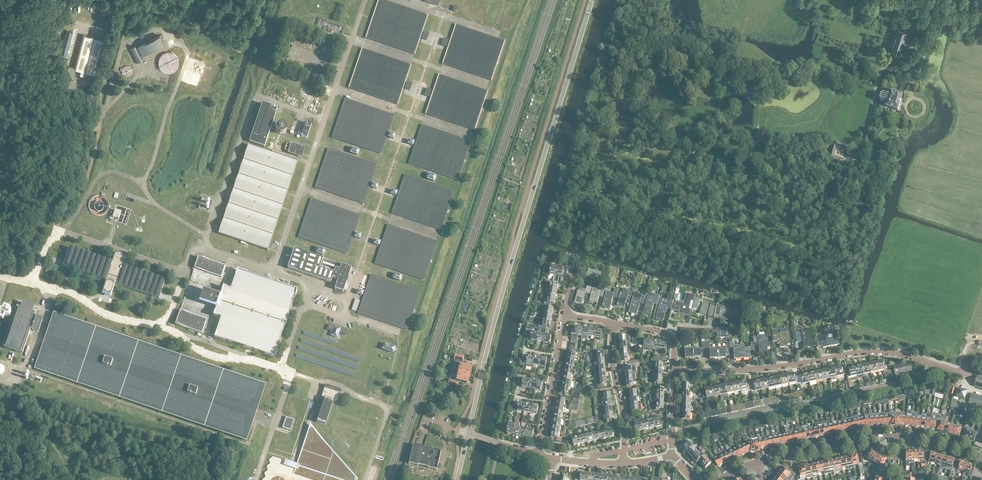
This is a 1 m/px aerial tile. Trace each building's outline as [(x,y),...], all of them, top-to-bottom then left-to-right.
[(366,38),(415,54),(428,15),(383,0),(378,0),(366,38)] [(442,64),(453,67),(491,80),(505,41),(498,39),(456,25),(442,64)] [(65,28),(60,52),(66,54),(72,30),(65,28)] [(893,45),(891,50),(901,53),(907,32),(898,29),(896,34),(894,33),(890,44),(893,45)] [(74,69),(95,74),(104,40),(83,34),(74,69)] [(138,48),(136,48),(135,46),(129,49),(135,63),(142,60),(142,59),(148,56),(147,54),(166,44),(161,35),(138,46),(138,48)] [(362,49),(355,69),(349,88),(398,104),(411,65),(362,49)] [(159,61),(159,65),(160,68),(161,71),(164,73),(167,74),(171,74),(174,73),(177,71),(179,68),(180,64),(179,61),(178,58),(175,55),(172,53),(169,53),(165,54),(162,55),(160,58),(159,61)] [(122,72),(123,74),(124,76),(125,77),(126,77),(128,77),(130,77),(131,76),(132,75),(133,73),(133,71),(132,69),(131,68),(129,67),(128,67),(126,67),(124,68),(123,69),(122,71),(122,72)] [(425,114),(437,117),(474,130),(488,91),(439,75),(425,114)] [(886,109),(886,108),(898,111),(903,96),(890,92),(889,96),(883,94),(881,96),(879,100),(881,102),(880,107),(886,109)] [(345,100),(332,136),(332,137),(332,138),(333,138),(380,154),(381,154),(381,153),(394,116),(393,115),(346,99),(345,100)] [(262,104),(249,142),(265,147),(277,109),(262,104)] [(308,138),(311,123),(305,122),(302,137),(308,138)] [(287,129),(287,128),(286,127),(285,126),(284,125),(282,125),(280,125),(278,126),(277,128),(276,129),(276,131),(277,133),(278,134),(280,135),(282,136),(284,135),(285,134),(286,133),(287,132),(287,131),(287,129)] [(421,126),(409,162),(409,163),(409,164),(457,180),(458,180),(458,179),(471,142),(470,141),(423,125),(422,125),(421,125),(421,126)] [(834,141),(832,147),(849,151),(850,145),(834,141)] [(289,151),(288,153),(302,158),(305,148),(291,143),(291,145),(287,143),(284,150),(289,151)] [(272,151),(271,153),(252,146),(249,145),(248,145),(247,148),(247,149),(247,150),(247,151),(246,152),(246,153),(245,154),(245,155),(245,156),(244,157),(245,157),(244,159),(243,160),(242,163),(242,165),(241,165),(242,165),(241,167),(240,169),(240,171),(239,174),(238,175),(237,178),(237,180),(236,181),(236,182),(235,184),(235,183),(235,184),(235,185),(235,186),(234,189),(233,190),(233,192),(232,192),(232,193),(232,194),(232,195),(231,196),(231,197),(231,198),(230,198),(230,199),(230,200),(230,201),(229,203),(228,204),(228,207),(227,207),(227,208),(227,209),(227,210),(226,211),(226,212),(226,213),(225,213),(225,214),(225,215),(224,218),(223,219),(224,219),(223,221),(219,234),(268,249),(273,236),(273,235),(274,232),(274,231),(274,230),(275,230),(275,229),(275,228),(275,227),(276,226),(276,224),(277,224),(278,221),(278,220),(279,217),(279,215),(280,215),(280,213),(281,211),(281,209),(282,209),(282,206),(283,206),(283,205),(284,203),(284,202),(284,201),(285,200),(284,200),(285,199),(285,198),(286,197),(286,196),(286,195),(287,194),(286,194),(287,191),(288,191),(289,188),(289,187),(289,186),(290,185),(289,185),(290,184),(291,182),(291,181),(291,180),(292,179),(291,179),(292,177),(293,176),(294,173),(294,171),(295,171),(294,171),(295,169),(296,167),(296,165),(297,165),(296,165),(297,162),(298,161),(297,161),(294,160),(275,154),(275,152),(272,150),(272,151)] [(328,150),(315,186),(316,188),(363,204),(364,204),(364,203),(377,166),(376,165),(329,149),(328,149),(328,150)] [(846,160),(830,155),(828,161),(845,166),(846,160)] [(404,176),(392,212),(392,214),(440,230),(441,230),(441,229),(454,192),(454,191),(453,191),(406,175),(405,175),(404,175),(404,176)] [(311,199),(298,236),(298,237),(299,237),(299,238),(346,254),(347,253),(348,253),(360,216),(360,215),(359,215),(312,199),(311,199)] [(121,212),(115,210),(112,217),(119,220),(121,212)] [(387,226),(375,262),(376,264),(423,280),(424,280),(424,279),(437,242),(436,241),(389,225),(387,226)] [(153,247),(167,252),(169,247),(155,242),(153,247)] [(150,251),(152,245),(143,243),(141,248),(150,251)] [(107,280),(103,294),(111,297),(115,283),(159,298),(165,280),(123,266),(126,256),(115,252),(112,262),(70,248),(64,266),(107,280)] [(294,249),(291,259),(288,268),(331,283),(332,278),(335,279),(338,281),(335,289),(343,292),(351,268),(294,249)] [(198,256),(194,268),(221,277),(225,266),(198,256)] [(551,267),(549,275),(554,276),(553,282),(555,282),(558,268),(551,267)] [(558,268),(555,282),(558,283),(560,283),(560,281),(557,281),(558,277),(563,278),(563,274),(565,274),(566,270),(564,269),(558,268)] [(589,269),(587,277),(599,280),(601,273),(589,269)] [(237,270),(231,290),(223,287),(221,295),(204,289),(199,302),(216,308),(213,316),(221,318),(214,338),(274,358),(297,290),(237,270)] [(370,276),(358,312),(358,313),(358,314),(359,314),(406,330),(407,330),(407,329),(420,292),(420,291),(419,291),(372,275),(371,275),(370,276)] [(548,286),(547,289),(557,291),(558,285),(558,283),(555,282),(553,282),(547,281),(547,283),(550,283),(550,286),(548,286)] [(630,287),(630,290),(629,290),(628,294),(620,292),(617,306),(620,307),(620,305),(625,307),(626,301),(629,301),(632,291),(633,287),(630,287)] [(592,291),(591,295),(589,301),(593,303),(594,302),(597,303),(599,297),(602,298),(604,289),(601,289),(600,290),(593,288),(592,291)] [(557,291),(547,289),(546,293),(548,293),(548,296),(556,298),(557,291)] [(584,292),(578,291),(575,303),(578,304),(578,305),(582,306),(585,293),(591,295),(592,291),(586,290),(584,289),(584,290),(584,292)] [(606,291),(602,306),(605,307),(605,308),(610,310),(613,297),(616,298),(618,292),(618,289),(615,289),(614,291),(615,291),(614,294),(606,291)] [(634,292),(629,313),(637,315),(640,303),(643,304),(645,296),(642,295),(639,294),(639,293),(637,293),(634,292)] [(645,296),(643,304),(645,305),(643,312),(644,312),(647,313),(647,314),(651,315),(650,317),(654,304),(657,305),(659,298),(660,295),(652,293),(652,296),(645,295),(645,296)] [(672,303),(671,309),(679,312),(679,313),(688,316),(688,314),(690,314),(695,296),(687,294),(684,304),(677,302),(676,304),(672,303)] [(544,302),(544,304),(546,305),(547,305),(550,305),(551,303),(555,304),(556,298),(548,296),(545,296),(544,302)] [(659,298),(657,305),(659,305),(656,318),(656,320),(662,321),(663,321),(667,308),(670,309),(672,301),(669,300),(661,298),(659,298)] [(355,299),(352,310),(356,312),(360,301),(355,299)] [(32,330),(38,332),(43,320),(36,318),(36,319),(34,318),(35,317),(36,314),(36,312),(33,311),(34,307),(34,306),(34,305),(33,304),(32,303),(32,302),(31,301),(30,301),(29,301),(28,300),(27,301),(26,301),(25,301),(24,302),(23,303),(22,307),(18,306),(17,308),(16,312),(15,314),(16,315),(15,315),(13,320),(14,320),(13,321),(13,320),(11,325),(12,325),(12,326),(11,326),(9,330),(10,331),(9,331),(8,336),(8,337),(7,337),(6,341),(6,342),(5,342),(4,347),(5,347),(5,348),(6,348),(21,353),(22,353),(23,353),(24,349),(24,348),(25,348),(26,343),(25,343),(25,342),(26,342),(28,338),(27,337),(28,337),(30,332),(29,332),(29,331),(30,331),(31,329),(32,329),(32,330)] [(703,302),(701,313),(706,314),(708,314),(708,315),(714,317),(717,306),(703,302)] [(543,310),(542,313),(552,315),(554,308),(550,307),(550,305),(547,305),(546,305),(546,307),(545,310),(543,310)] [(717,306),(714,317),(720,318),(720,317),(722,318),(722,319),(727,320),(730,309),(717,306)] [(0,310),(0,319),(3,320),(5,316),(9,317),(10,314),(10,313),(10,312),(10,310),(9,310),(8,309),(4,307),(2,311),(0,310)] [(180,311),(176,324),(202,334),(207,319),(180,311)] [(542,313),(540,319),(551,321),(552,315),(542,313)] [(193,361),(91,326),(54,314),(46,338),(44,344),(35,369),(246,440),(257,408),(265,385),(193,361)] [(540,319),(539,322),(543,322),(542,326),(542,328),(545,329),(545,327),(550,328),(551,321),(540,319)] [(329,325),(328,326),(327,329),(331,331),(330,335),(337,338),(339,333),(339,334),(345,335),(346,331),(329,325)] [(573,329),(572,337),(575,337),(576,334),(582,335),(583,328),(579,327),(579,326),(577,326),(577,327),(576,330),(573,329)] [(527,327),(525,335),(531,336),(531,340),(537,341),(538,333),(532,332),(533,328),(527,327)] [(719,328),(717,328),(717,331),(717,335),(717,338),(720,338),(729,337),(729,335),(729,332),(729,330),(723,329),(722,331),(719,331),(719,328)] [(784,328),(772,330),(772,336),(773,342),(778,341),(778,344),(780,344),(780,348),(787,347),(787,348),(788,348),(787,345),(790,345),(788,328),(785,328),(784,328)] [(595,337),(594,340),(601,341),(602,331),(598,330),(598,329),(597,329),(596,330),(595,337)] [(802,331),(795,332),(797,343),(803,342),(804,348),(807,347),(807,348),(808,348),(808,347),(812,347),(810,331),(802,332),(802,331)] [(753,336),(754,343),(759,342),(759,353),(768,353),(767,348),(770,347),(770,342),(767,343),(766,335),(764,335),(764,332),(759,333),(759,336),(753,336)] [(832,334),(818,338),(820,347),(823,346),(823,348),(840,345),(838,337),(833,338),(832,334)] [(644,346),(643,350),(649,352),(650,348),(652,341),(647,340),(648,339),(646,338),(646,339),(645,339),(644,346)] [(652,341),(650,348),(657,349),(658,342),(654,341),(654,340),(652,340),(652,341)] [(658,342),(657,349),(662,350),(661,354),(665,355),(667,344),(665,343),(660,342),(661,341),(659,341),(658,342)] [(382,348),(382,349),(393,353),(394,351),(395,352),(396,349),(395,349),(395,347),(389,345),(388,345),(384,343),(384,344),(383,345),(383,347),(382,348)] [(721,348),(717,348),(717,350),(718,359),(726,358),(726,354),(730,354),(730,352),(729,344),(729,343),(726,343),(726,350),(725,350),(725,349),(721,349),(721,348)] [(742,349),(742,359),(751,359),(750,351),(754,351),(754,343),(751,343),(751,347),(749,347),(749,349),(742,349)] [(685,350),(685,358),(693,358),(693,347),(688,347),(688,344),(684,344),(685,350)] [(734,344),(729,344),(730,352),(734,352),(734,356),(734,360),(742,359),(742,349),(742,345),(734,346),(734,344)] [(697,347),(693,347),(693,358),(702,358),(701,349),(696,349),(697,347)] [(714,348),(714,350),(709,350),(710,359),(718,359),(717,350),(717,348),(714,348)] [(567,361),(574,362),(578,363),(579,354),(574,353),(569,352),(568,355),(567,355),(567,357),(568,357),(567,361)] [(524,359),(523,365),(526,365),(526,367),(532,368),(532,364),(533,365),(534,357),(528,355),(527,359),(524,359)] [(533,365),(532,368),(534,368),(536,365),(539,366),(541,358),(534,357),(533,365)] [(539,366),(539,369),(545,370),(546,364),(548,364),(549,360),(547,359),(541,358),(539,366)] [(876,362),(878,371),(883,370),(885,380),(889,379),(889,376),(887,370),(886,365),(884,366),(883,361),(876,362)] [(876,362),(869,364),(871,373),(878,371),(876,362)] [(459,364),(457,372),(470,375),(471,370),(470,370),(471,366),(459,364)] [(869,364),(862,365),(864,374),(871,373),(869,364)] [(862,365),(855,367),(858,379),(864,377),(864,374),(862,365)] [(912,371),(910,365),(904,366),(903,365),(893,367),(895,375),(912,371)] [(842,366),(835,368),(837,380),(844,378),(842,366)] [(564,368),(564,370),(565,370),(564,374),(572,375),(575,376),(576,369),(573,369),(566,367),(566,368),(564,368)] [(849,372),(846,373),(848,382),(849,388),(853,387),(852,381),(858,380),(858,379),(855,367),(848,368),(849,372)] [(835,368),(828,369),(830,378),(830,381),(834,380),(837,379),(837,380),(835,368)] [(828,369),(821,370),(823,380),(830,378),(828,369)] [(821,370),(814,372),(816,381),(823,380),(821,370)] [(25,380),(41,385),(43,377),(27,372),(26,372),(23,379),(25,380)] [(470,375),(457,372),(455,379),(467,382),(468,379),(469,379),(470,375)] [(814,372),(807,373),(809,383),(810,382),(811,385),(817,384),(816,381),(814,372)] [(794,373),(787,374),(789,384),(796,382),(796,385),(799,384),(799,381),(796,382),(794,373)] [(801,381),(799,381),(799,384),(802,384),(809,383),(807,373),(800,375),(801,381)] [(787,374),(780,376),(782,385),(789,384),(787,374)] [(780,376),(773,377),(775,387),(782,385),(780,376)] [(521,377),(519,383),(522,383),(522,387),(528,388),(530,380),(523,379),(523,378),(521,377)] [(773,377),(766,379),(768,388),(775,387),(773,377)] [(449,379),(448,386),(457,388),(457,387),(458,381),(449,379)] [(766,379),(759,380),(761,390),(768,388),(766,379)] [(530,380),(528,388),(535,390),(536,382),(530,380)] [(562,380),(562,382),(563,383),(562,386),(562,387),(569,388),(573,389),(574,382),(570,382),(563,380),(562,380)] [(751,391),(750,384),(747,384),(746,380),(739,382),(741,391),(742,393),(751,391)] [(759,380),(752,382),(753,384),(750,384),(751,391),(754,391),(761,390),(759,380)] [(536,382),(535,390),(541,391),(542,390),(543,388),(542,387),(543,383),(536,382)] [(739,382),(732,383),(734,392),(735,395),(738,394),(737,391),(741,391),(739,382)] [(732,383),(725,385),(727,394),(728,394),(734,392),(732,383)] [(324,386),(325,386),(322,396),(326,397),(325,398),(325,399),(324,402),(323,405),(322,408),(321,409),(322,409),(321,412),(320,412),(319,415),(318,418),(318,419),(317,422),(325,425),(326,425),(325,424),(326,421),(327,421),(326,421),(327,418),(328,418),(329,415),(330,411),(330,412),(330,411),(331,408),(332,405),(333,402),(333,401),(334,400),(337,401),(341,392),(342,392),(342,390),(325,384),(324,386)] [(721,395),(721,398),(728,397),(728,394),(727,394),(725,385),(718,386),(720,395),(721,395)] [(718,386),(711,388),(713,397),(720,395),(718,386)] [(630,398),(637,397),(639,397),(639,391),(640,391),(640,388),(634,389),(634,391),(629,392),(630,398)] [(711,388),(704,389),(706,398),(713,397),(711,388)] [(958,388),(956,397),(964,399),(967,391),(958,388)] [(967,413),(981,417),(981,396),(971,393),(968,404),(970,404),(967,413)] [(654,405),(654,411),(659,411),(659,408),(663,409),(664,404),(665,404),(665,403),(664,402),(656,402),(656,405),(654,405)] [(963,406),(952,402),(950,407),(962,411),(963,406)] [(515,406),(514,412),(517,412),(517,411),(524,412),(525,404),(519,403),(518,407),(515,406)] [(525,404),(524,412),(530,413),(532,405),(525,404)] [(532,405),(530,413),(537,414),(538,410),(539,408),(538,408),(539,407),(532,405)] [(931,420),(930,429),(935,430),(936,425),(937,425),(937,426),(938,422),(939,420),(941,414),(940,416),(936,415),(937,414),(932,413),(932,414),(931,420)] [(939,424),(937,430),(939,431),(940,432),(942,432),(945,423),(945,422),(947,417),(943,416),(943,415),(941,414),(939,420),(938,422),(939,423),(939,424)] [(659,416),(653,417),(653,418),(655,428),(656,428),(658,428),(658,427),(662,426),(659,416)] [(286,417),(282,428),(291,431),(294,420),(286,417)] [(653,418),(646,419),(647,422),(649,429),(650,430),(651,429),(651,428),(655,428),(653,418)] [(829,418),(827,419),(827,421),(827,422),(828,426),(830,434),(835,433),(833,425),(831,426),(829,418)] [(634,425),(633,426),(633,427),(634,427),(635,432),(639,431),(639,432),(642,431),(641,431),(642,430),(641,423),(640,420),(633,421),(634,425)] [(818,420),(816,420),(817,423),(818,428),(820,436),(825,435),(823,427),(822,423),(819,423),(818,420)] [(965,429),(962,438),(963,438),(963,439),(965,440),(966,439),(968,440),(971,431),(971,430),(972,429),(966,427),(967,424),(968,421),(965,420),(964,423),(963,428),(963,429),(965,429)] [(647,422),(641,423),(642,430),(643,430),(643,431),(645,431),(645,430),(649,429),(647,422)] [(508,423),(506,433),(513,434),(515,426),(515,424),(508,423)] [(945,423),(942,432),(945,433),(945,434),(947,434),(948,434),(951,424),(945,423)] [(951,424),(948,434),(950,434),(951,435),(952,436),(953,435),(956,427),(956,426),(951,424)] [(956,427),(953,435),(955,436),(956,437),(957,437),(959,437),(961,428),(962,426),(957,424),(956,426),(956,427)] [(799,425),(797,425),(798,433),(800,441),(805,440),(803,432),(802,427),(800,428),(799,425)] [(357,478),(314,430),(309,428),(310,426),(296,465),(272,456),(272,457),(272,458),(271,458),(270,459),(269,460),(269,461),(270,462),(270,463),(270,464),(269,464),(268,465),(267,465),(267,466),(267,467),(267,468),(268,469),(268,470),(267,471),(266,472),(265,472),(265,473),(264,474),(265,475),(265,476),(265,477),(265,478),(264,479),(263,479),(262,479),(357,479),(357,478)] [(787,427),(788,434),(788,435),(790,443),(795,442),(793,434),(793,430),(788,431),(787,427)] [(527,429),(526,437),(533,438),(534,430),(527,429)] [(611,430),(604,431),(606,438),(607,439),(609,439),(608,438),(612,437),(611,430)] [(604,431),(598,433),(599,440),(600,440),(600,441),(602,440),(602,439),(606,438),(604,431)] [(769,431),(766,431),(767,436),(768,436),(770,447),(775,446),(774,439),(773,438),(771,439),(769,431)] [(971,431),(968,440),(969,440),(969,441),(971,441),(974,442),(976,433),(971,431)] [(592,434),(591,434),(593,441),(594,441),(594,442),(596,442),(596,441),(599,440),(598,433),(594,433),(594,432),(592,432),(592,434)] [(567,434),(566,440),(573,441),(574,445),(577,445),(577,446),(580,445),(579,444),(580,444),(579,437),(573,438),(573,435),(567,434)] [(591,434),(585,435),(587,443),(587,442),(588,443),(590,443),(589,442),(593,441),(591,434)] [(585,435),(579,437),(580,444),(581,444),(581,445),(583,444),(583,443),(587,443),(585,435)] [(757,438),(752,440),(754,445),(755,451),(760,450),(760,449),(759,441),(758,440),(757,438)] [(682,444),(684,446),(683,447),(687,453),(694,447),(695,446),(693,443),(691,444),(689,442),(687,439),(682,444)] [(752,439),(746,441),(747,444),(749,449),(750,452),(755,451),(754,445),(752,440),(752,439)] [(744,445),(742,446),(746,454),(750,452),(749,449),(747,444),(746,442),(743,443),(744,445)] [(741,444),(736,446),(737,448),(741,456),(746,454),(742,446),(741,444)] [(415,445),(413,445),(412,446),(413,446),(412,447),(413,447),(412,449),(412,451),(411,451),(411,452),(411,454),(411,455),(410,457),(410,459),(409,460),(409,462),(409,463),(408,464),(410,464),(411,464),(413,465),(414,465),(415,465),(416,465),(416,466),(418,466),(418,465),(419,466),(419,465),(421,466),(422,466),(424,467),(425,467),(427,467),(427,468),(429,469),(429,468),(430,469),(431,469),(432,469),(434,469),(434,470),(435,470),(437,470),(437,468),(437,467),(438,465),(438,464),(438,465),(439,462),(438,462),(439,459),(440,457),(439,457),(440,456),(440,454),(440,453),(441,453),(441,451),(439,451),(438,451),(436,450),(434,450),(431,449),(431,450),(429,449),(428,449),(426,449),(423,448),(422,448),(422,447),(420,447),(418,446),(415,446),(415,445)] [(728,445),(725,446),(727,450),(732,460),(736,458),(733,451),(731,452),(728,445)] [(694,447),(687,453),(692,458),(699,452),(696,449),(694,447)] [(737,448),(733,451),(736,458),(741,456),(737,448)] [(864,456),(872,460),(876,452),(871,449),(868,454),(866,453),(864,456)] [(699,452),(692,458),(696,463),(699,461),(704,456),(701,453),(703,452),(702,452),(701,450),(699,452)] [(727,450),(723,452),(724,455),(727,463),(732,460),(727,450)] [(918,451),(918,460),(921,460),(921,465),(926,465),(927,457),(927,456),(924,456),(924,451),(923,451),(922,451),(920,451),(920,450),(918,451)] [(722,451),(718,453),(718,455),(719,457),(723,465),(727,463),(724,455),(723,452),(722,451)] [(876,452),(872,460),(877,463),(881,455),(876,452)] [(926,465),(926,467),(930,468),(931,464),(932,462),(935,463),(937,455),(936,455),(936,454),(934,453),(933,454),(931,453),(930,458),(927,457),(926,465)] [(937,455),(935,463),(941,465),(943,457),(940,456),(940,455),(939,454),(938,455),(937,455)] [(704,456),(699,461),(705,468),(712,463),(705,455),(704,456)] [(851,456),(853,465),(858,464),(861,477),(860,478),(860,479),(861,479),(863,479),(864,479),(865,477),(865,475),(864,472),(862,466),(862,463),(859,464),(857,455),(851,456)] [(876,466),(872,473),(879,472),(879,465),(884,468),(886,464),(884,463),(887,459),(881,455),(877,463),(875,465),(876,466)] [(851,456),(845,458),(848,470),(848,472),(851,472),(850,469),(854,468),(853,465),(851,456)] [(719,457),(713,460),(714,461),(717,466),(718,467),(723,465),(719,457)] [(941,465),(940,468),(945,469),(949,458),(948,458),(948,457),(946,457),(945,457),(943,457),(941,465)] [(845,458),(839,459),(842,471),(848,470),(845,458)] [(949,458),(945,469),(951,471),(949,477),(953,478),(955,472),(956,466),(953,465),(955,460),(951,459),(951,458),(950,458),(949,458)] [(839,459),(833,460),(836,474),(839,473),(839,472),(842,471),(839,459)] [(833,460),(828,461),(830,473),(833,473),(834,475),(836,474),(833,460)] [(828,461),(822,463),(824,472),(824,475),(830,473),(828,461)] [(956,466),(955,472),(958,473),(959,470),(964,472),(967,464),(965,463),(965,462),(961,461),(960,467),(956,466)] [(967,464),(964,472),(969,473),(968,476),(972,477),(974,471),(971,471),(972,465),(972,464),(968,463),(968,464),(967,464)] [(816,464),(810,465),(813,478),(815,477),(818,476),(818,473),(816,464)] [(804,467),(806,478),(807,479),(813,478),(810,465),(804,467)] [(798,479),(801,479),(806,478),(804,467),(798,468),(800,474),(796,474),(797,476),(798,479)] [(780,473),(789,479),(790,479),(795,474),(797,476),(796,474),(796,471),(792,472),(789,469),(788,471),(783,468),(780,473)]
